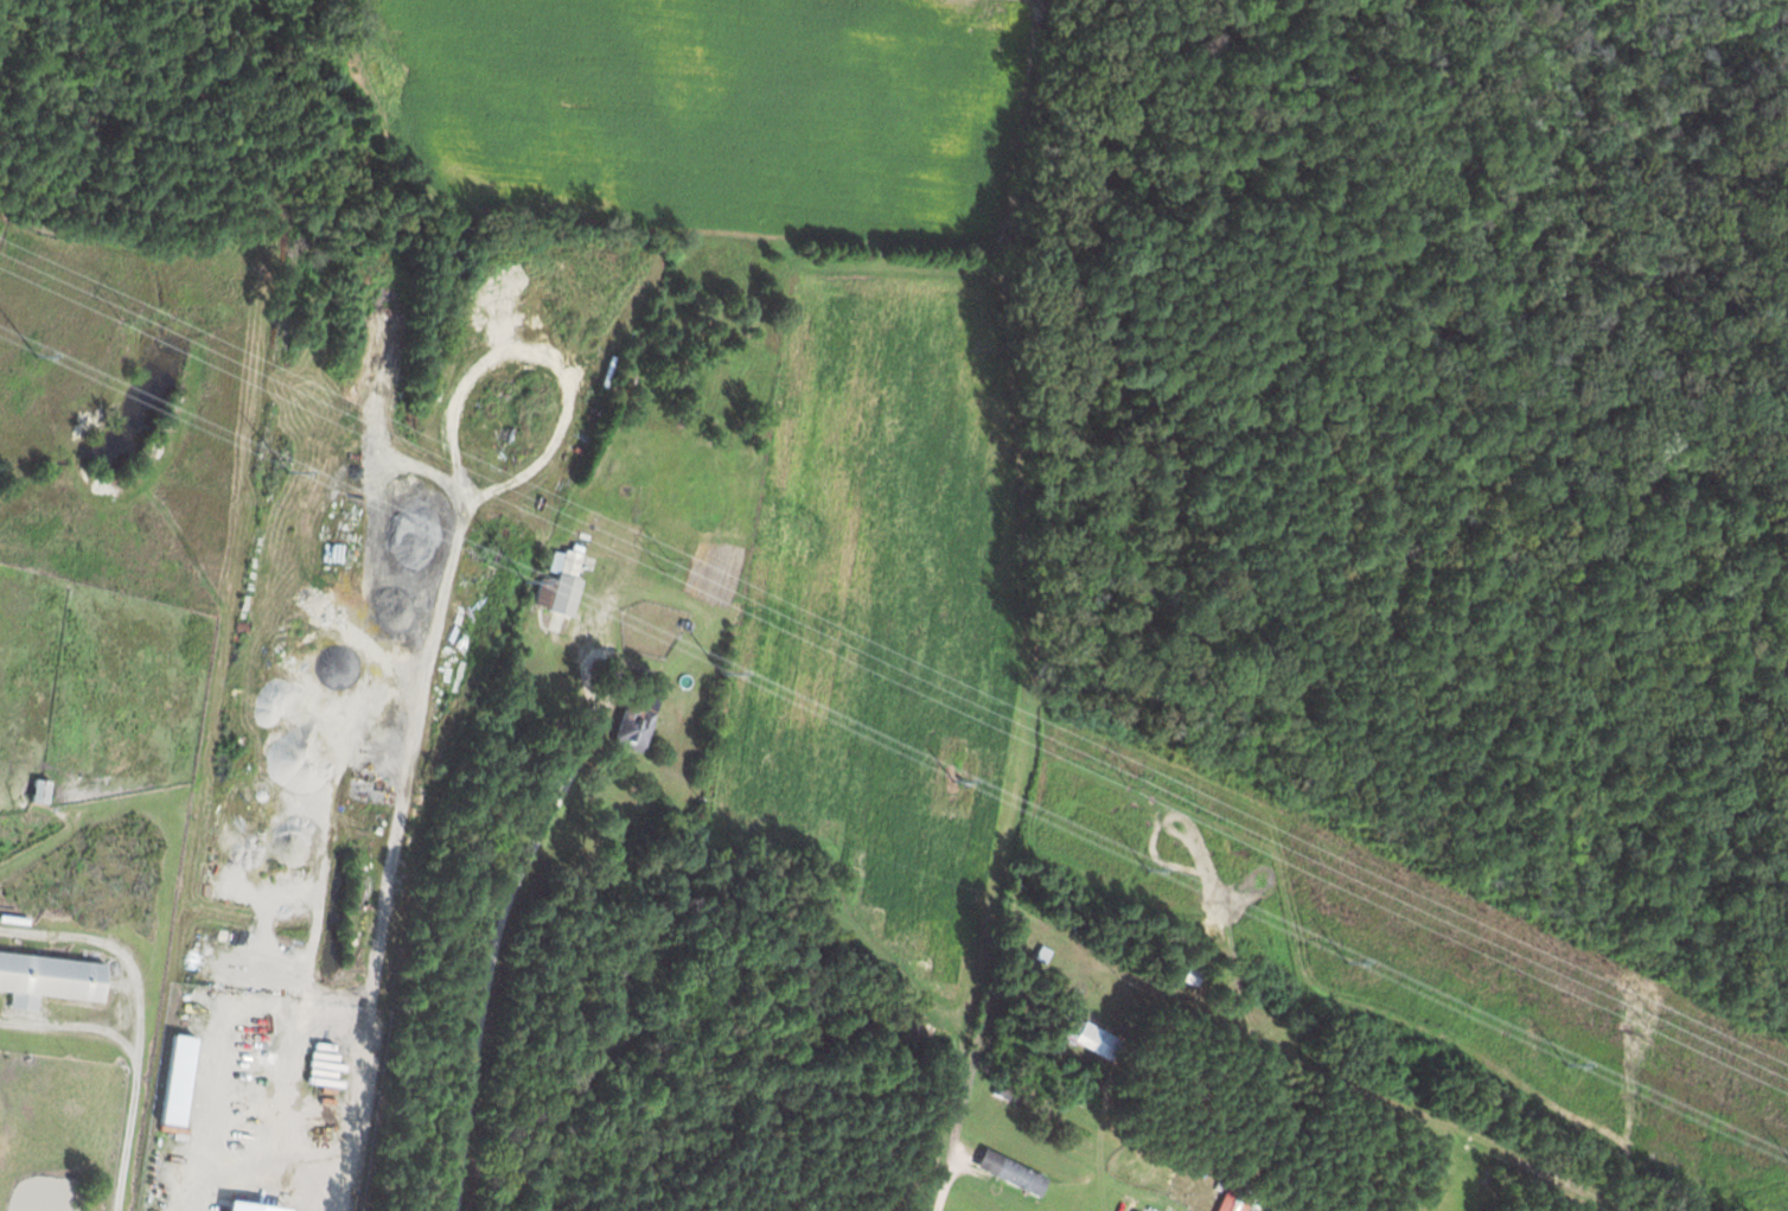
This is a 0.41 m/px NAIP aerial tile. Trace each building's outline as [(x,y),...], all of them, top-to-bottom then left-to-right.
[(536,580),(528,608),(567,619),(578,582),(574,581),(580,558),(553,551),(544,582),(536,580)] [(607,745),(638,755),(654,704),(623,694),(607,745)] [(26,803),(44,805),(46,782),(28,780),(26,803)] [(8,993),(6,1011),(33,1014),(34,998),(99,1004),(103,964),(0,954),(0,992),(8,993)] [(1106,1062),(1118,1039),(1106,1033),(1106,1032),(1091,1025),(1090,1027),(1071,1017),(1060,1039),(1106,1062)] [(1045,1179),(980,1150),(971,1170),(1037,1199),(1045,1179)] [(1248,1202),(1223,1191),(1213,1210),(1244,1210),(1248,1202)]
